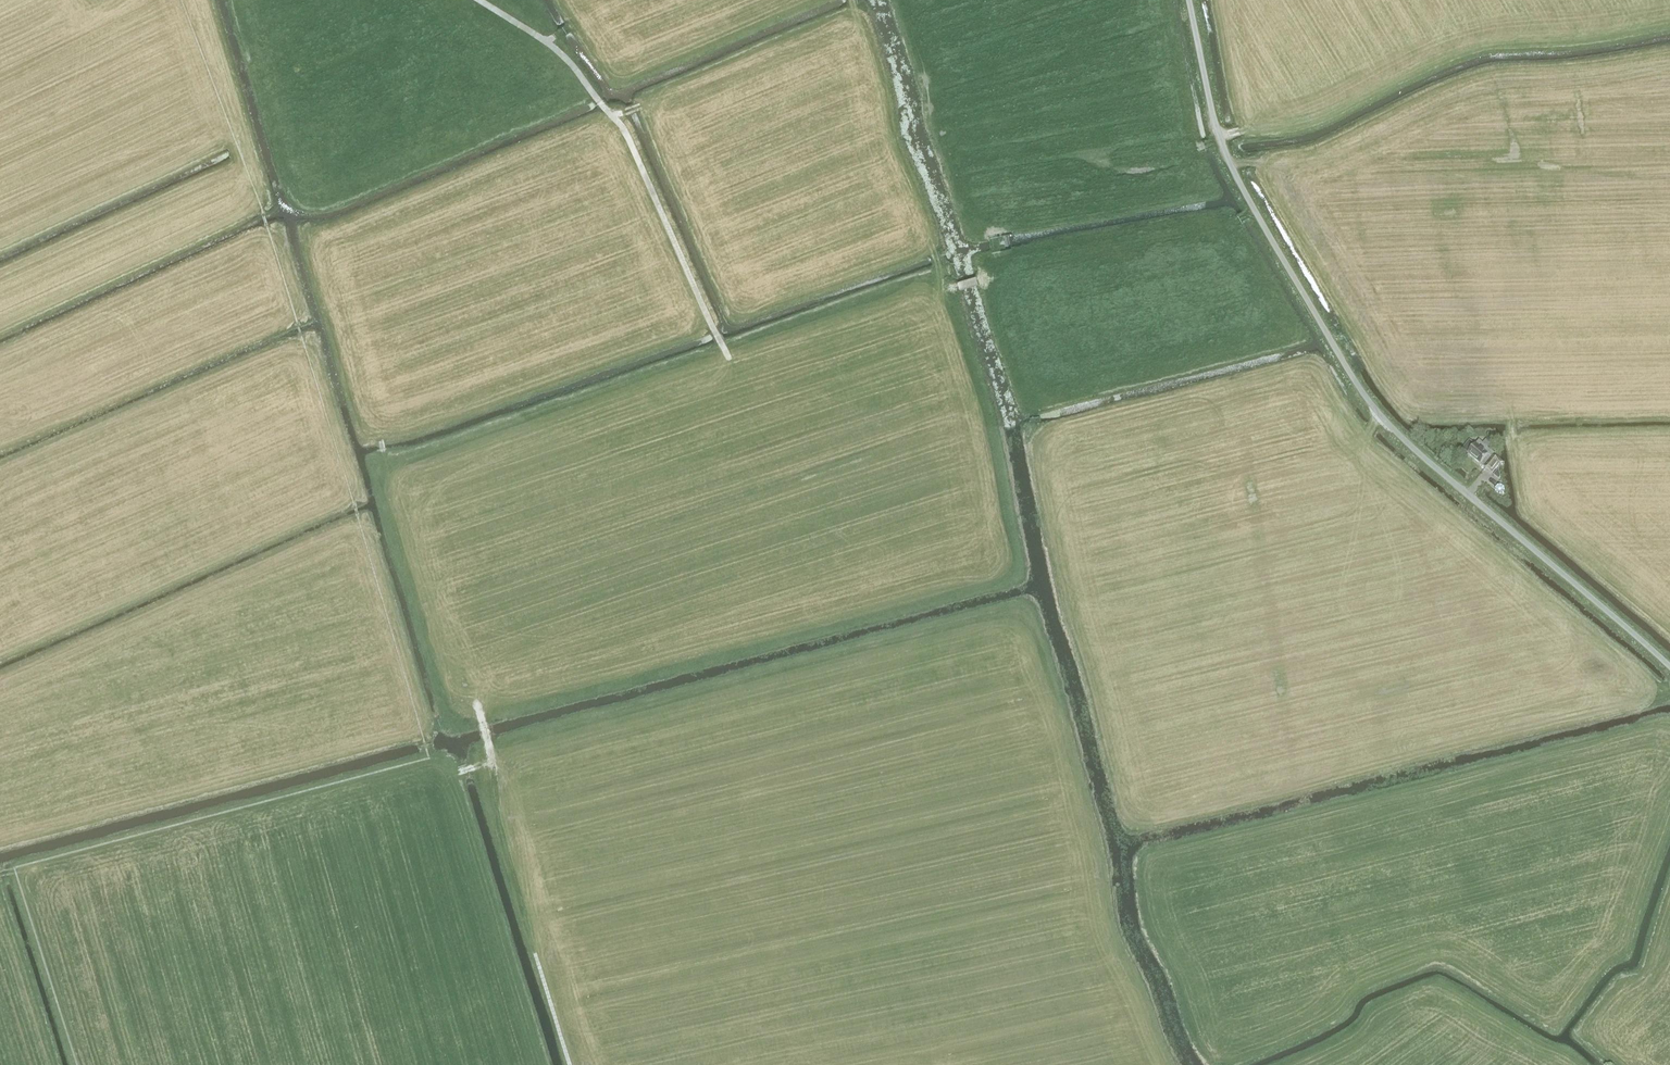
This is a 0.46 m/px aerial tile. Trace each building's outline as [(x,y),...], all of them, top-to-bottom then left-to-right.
[(567,23),(560,11),(554,14),(561,26),(567,23)] [(1479,441),(1475,445),(1470,440),(1462,448),(1468,453),(1468,454),(1480,465),(1492,474),(1500,464),(1493,458),(1496,455),(1492,451),(1479,441)]
